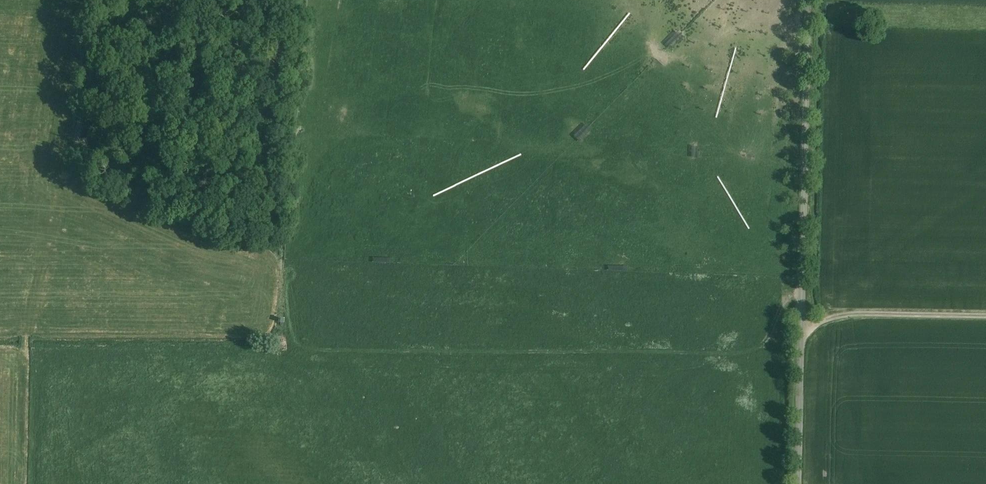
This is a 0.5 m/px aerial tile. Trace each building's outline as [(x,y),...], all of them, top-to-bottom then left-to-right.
[(584,134),(591,129),(588,124),(580,130),(584,134)]
